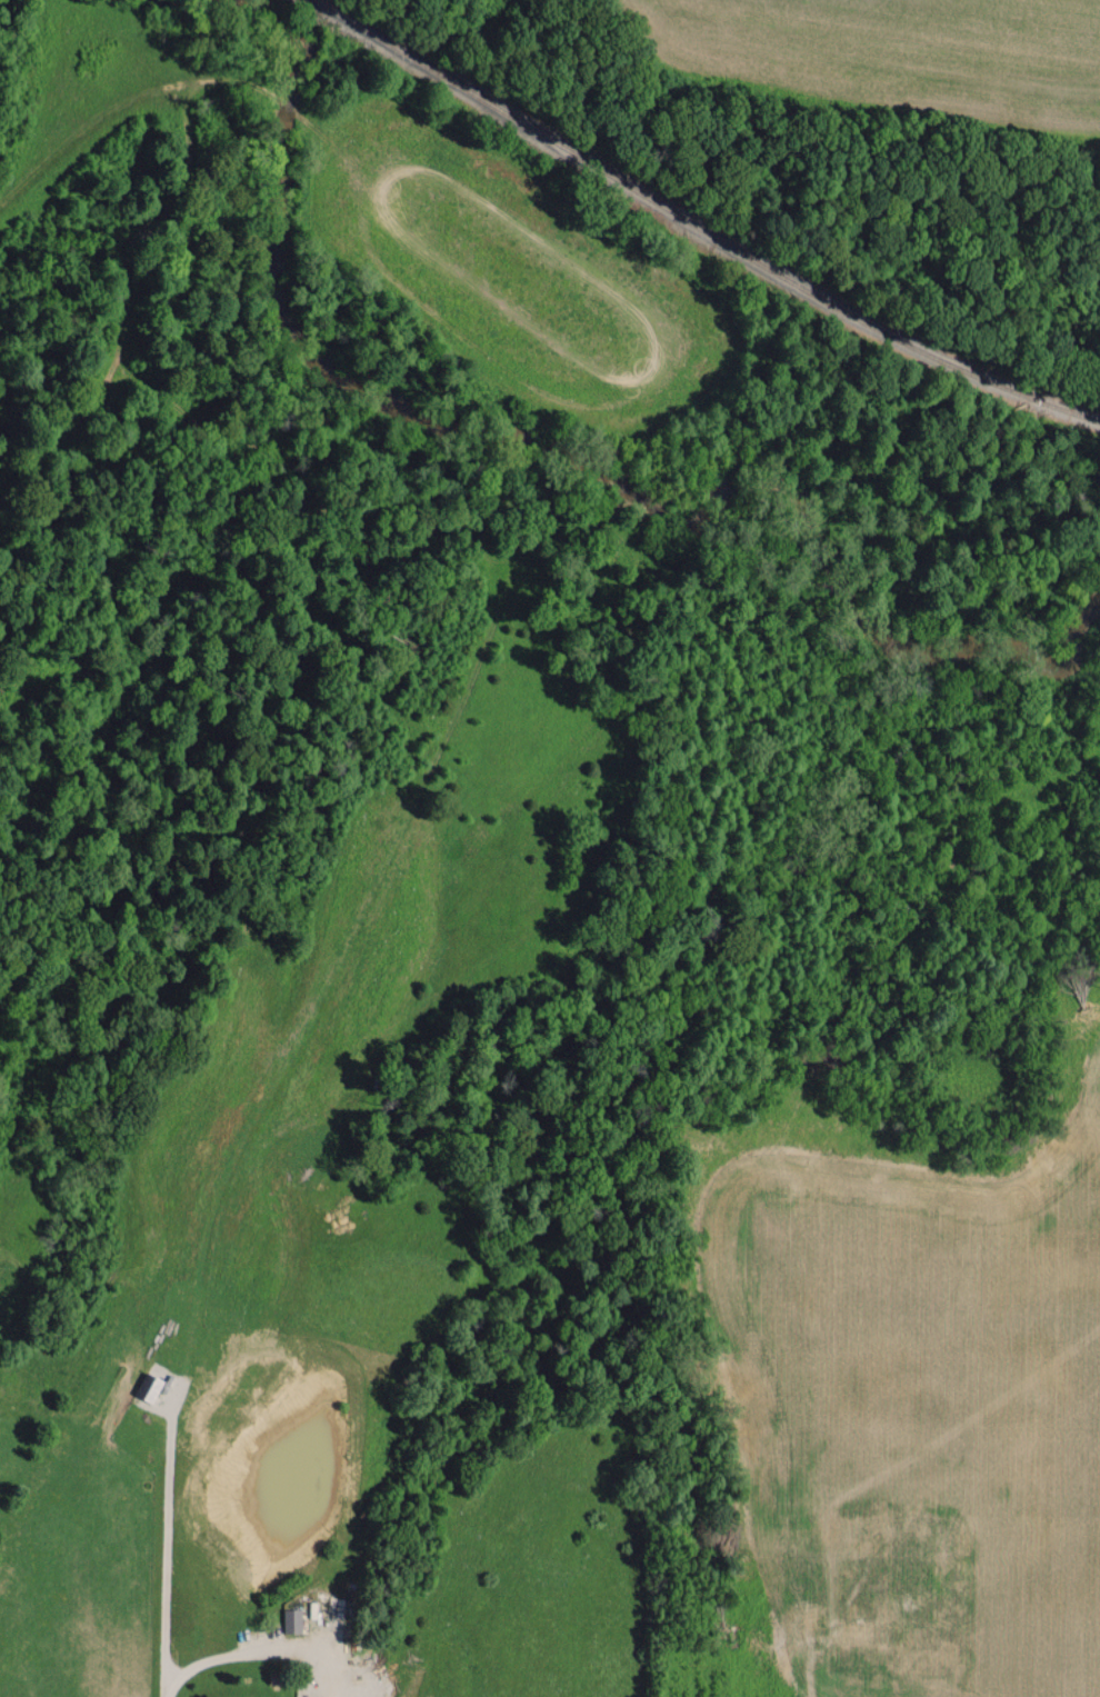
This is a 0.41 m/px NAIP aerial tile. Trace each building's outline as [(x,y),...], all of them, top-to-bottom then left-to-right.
[(302,1631),(302,1608),(284,1608),(285,1631),(302,1631)]
